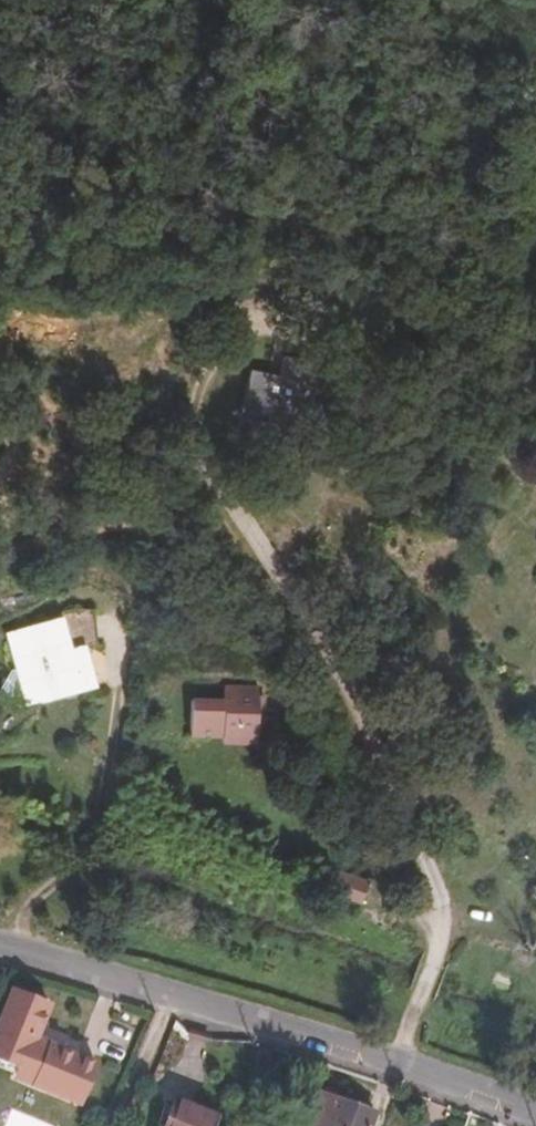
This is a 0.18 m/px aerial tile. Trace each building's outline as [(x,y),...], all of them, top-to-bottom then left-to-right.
[(303,420),(307,398),(310,381),(305,380),(309,360),(281,355),(278,374),(276,382),(265,380),(267,373),(249,370),(242,405),(258,408),(256,418),(273,421),(284,423),(285,417),(303,420)] [(276,382),(278,374),(267,373),(265,380),(276,382)] [(317,400),(307,398),(303,420),(285,417),(284,423),(273,421),(271,432),(311,439),(317,400)] [(240,415),(256,418),(258,408),(242,405),(240,415)] [(43,592),(14,601),(17,610),(46,601),(43,592)] [(63,621),(10,636),(23,683),(29,703),(94,685),(85,649),(99,645),(97,611),(77,609),(60,613),(63,621)] [(29,703),(23,683),(5,688),(11,713),(34,707),(32,702),(29,703)] [(240,728),(239,718),(239,710),(205,714),(206,727),(174,731),(177,765),(209,762),(210,768),(244,764),(243,753),(252,740),(247,734),(240,728)] [(370,888),(335,875),(328,894),(363,907),(370,888)] [(94,1064),(35,1040),(19,1079),(78,1104),(94,1064)] [(317,1093),(306,1125),(370,1125),(375,1113),(317,1093)] [(218,1117),(173,1100),(163,1125),(214,1125),(218,1117)]
